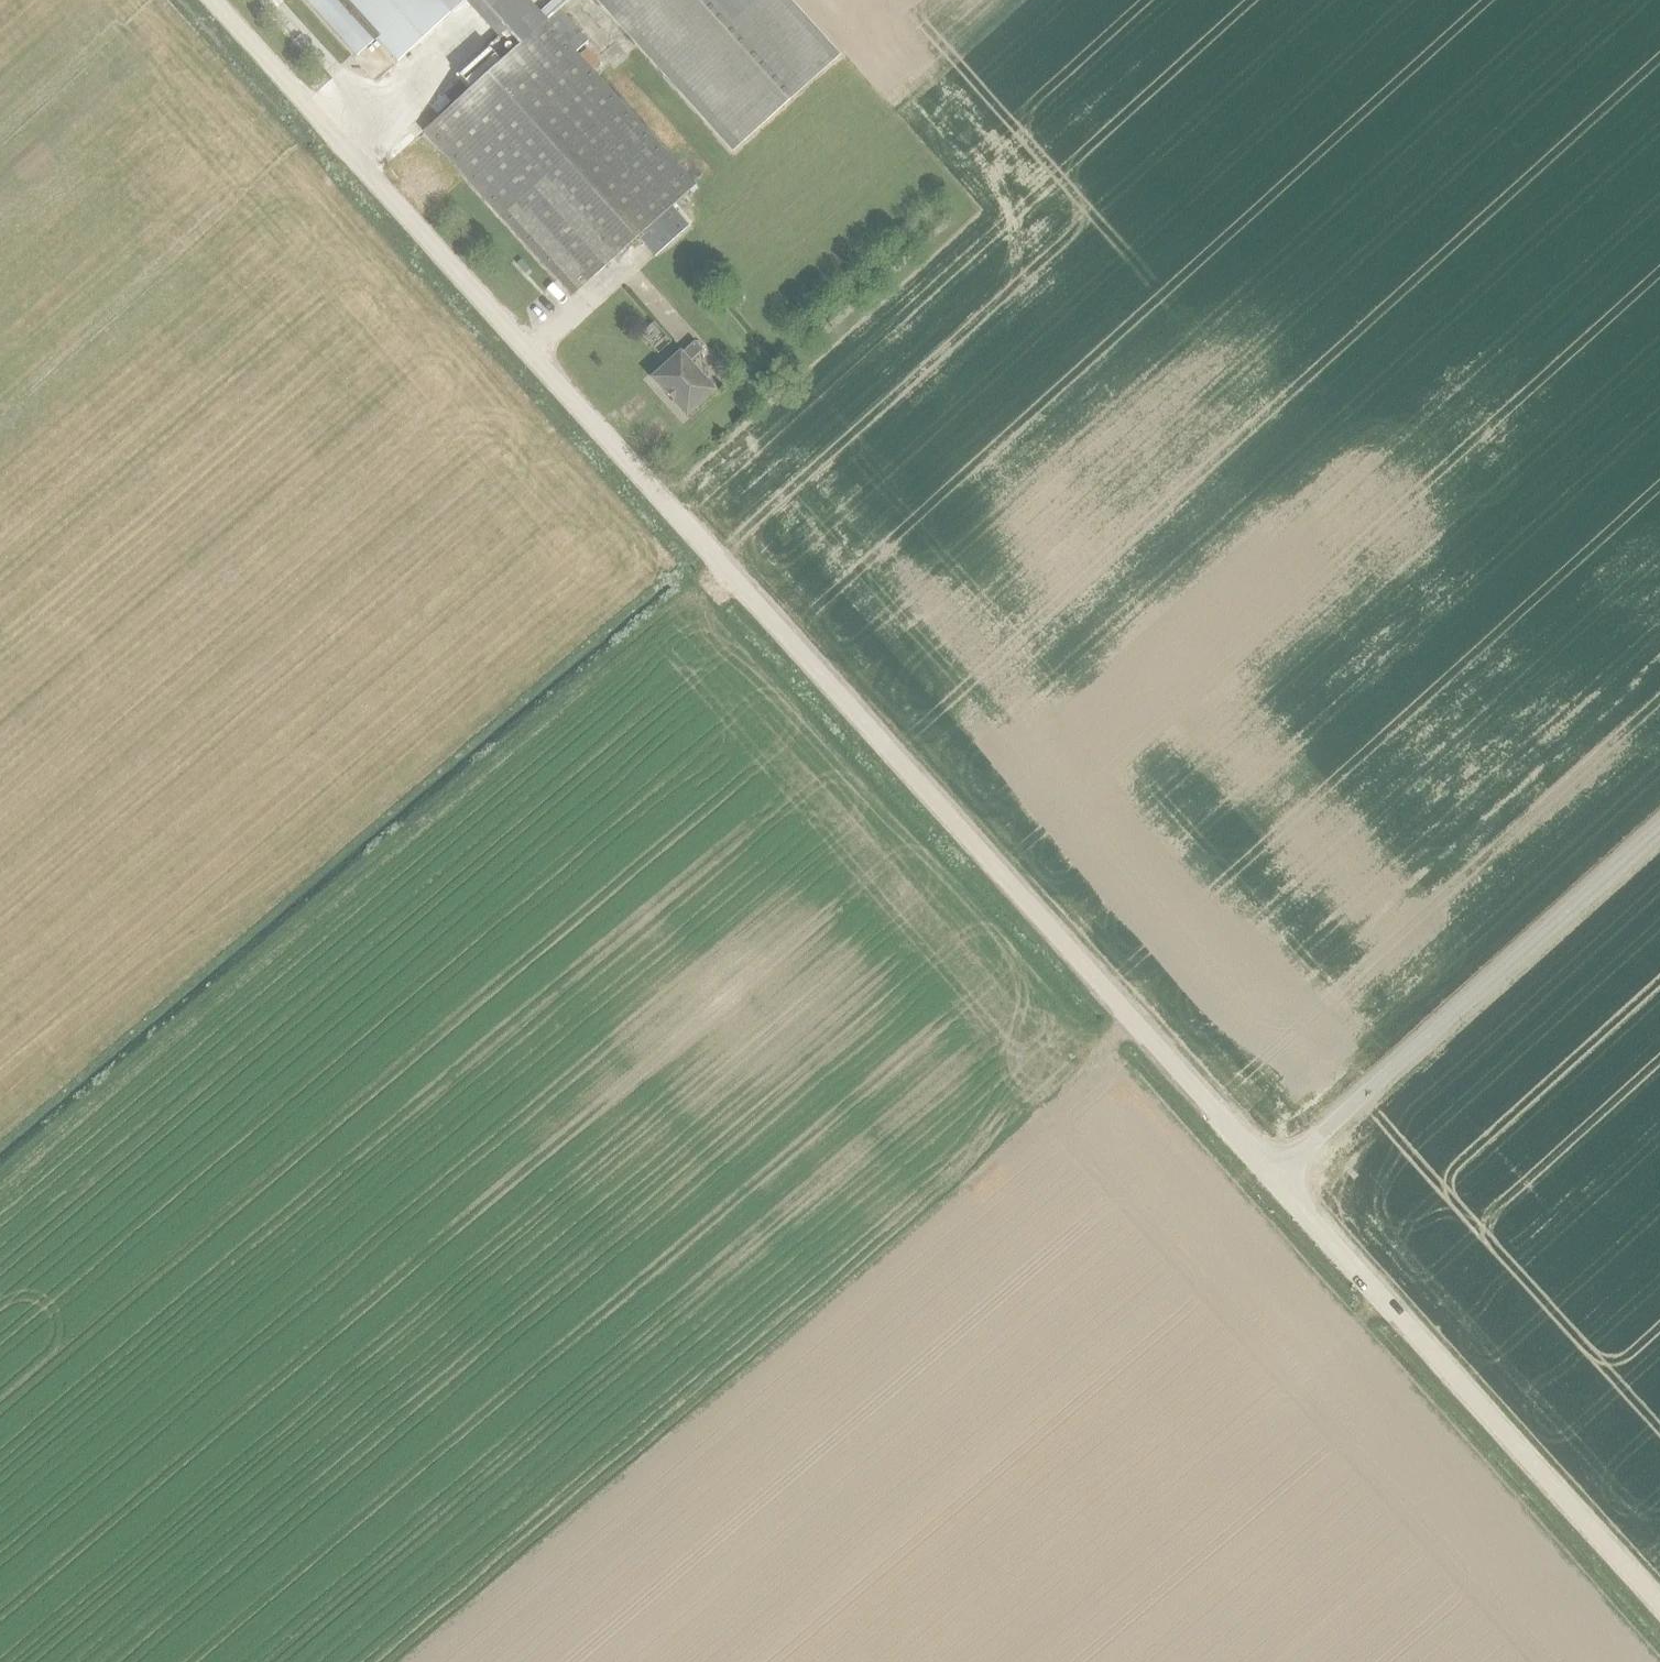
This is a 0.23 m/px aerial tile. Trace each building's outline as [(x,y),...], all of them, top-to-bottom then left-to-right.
[(359,56),(378,38),(393,54),(454,0),(308,0),(359,56)] [(508,31),(469,66),(457,76),(470,91),(425,131),(439,147),(435,150),(441,157),(445,154),(574,297),(638,240),(654,258),(688,227),(687,225),(698,215),(684,199),(697,187),(693,183),(702,175),(686,158),(678,166),(578,54),(576,52),(588,41),(560,10),(572,0),(552,0),(539,11),(529,0),(480,0),(508,31)] [(736,152),(840,58),(788,0),(599,0),(736,152)] [(705,351),(697,342),(655,379),(668,393),(666,394),(674,403),(675,402),(688,416),(694,409),(701,410),(707,404),(707,398),(714,392),(689,365),(705,351)]
